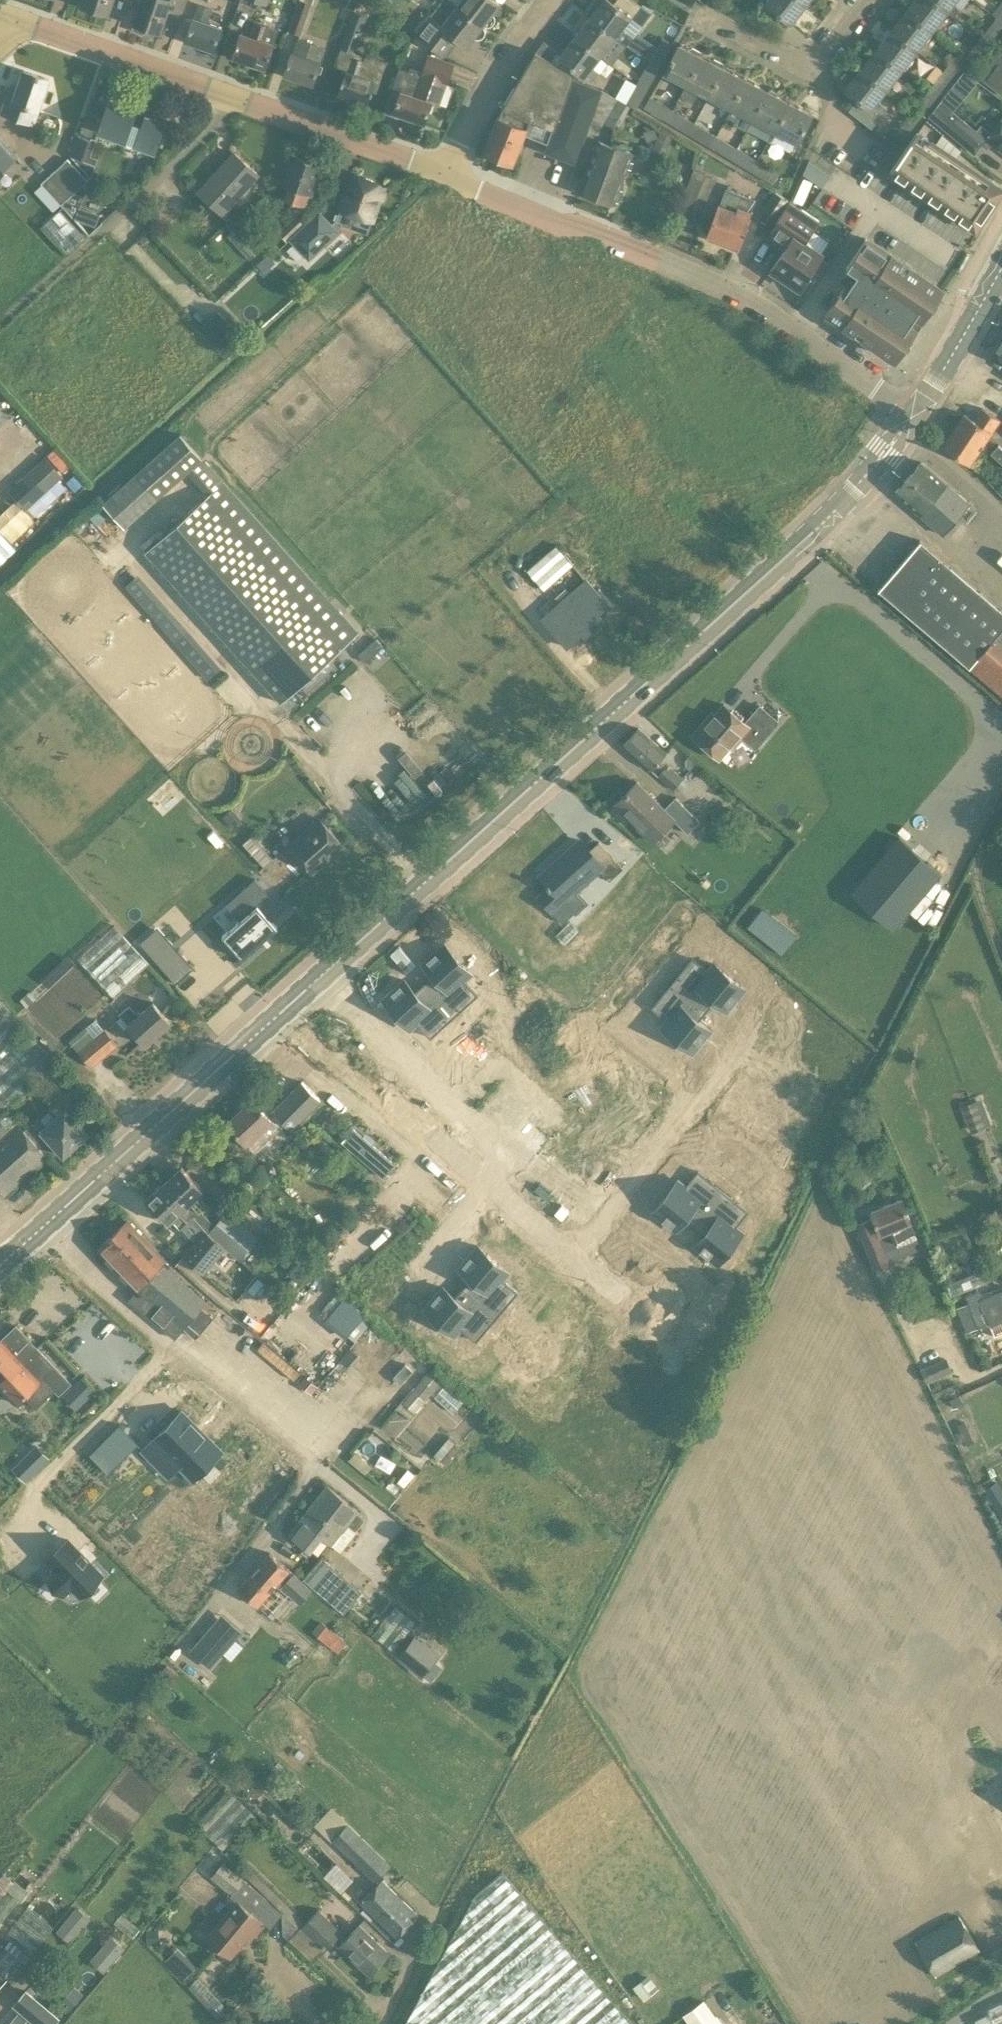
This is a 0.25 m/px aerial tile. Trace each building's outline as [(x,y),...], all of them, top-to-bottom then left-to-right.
[(80,4),(106,13),(111,0),(81,0),(80,4)] [(132,22),(131,26),(133,30),(141,33),(144,31),(146,27),(158,32),(167,8),(180,13),(185,0),(139,0),(131,22),(132,22)] [(311,4),(299,0),(287,30),(300,35),(311,4)] [(456,39),(466,47),(473,38),(476,39),(479,39),(482,37),(483,35),(484,32),(483,29),(482,26),(482,25),(456,5),(449,0),(441,0),(420,27),(415,33),(444,55),(456,39)] [(456,5),(482,25),(485,26),(488,26),(491,25),(493,22),(494,19),(493,16),(491,14),(498,5),(492,0),(460,0),(456,5)] [(615,36),(626,45),(633,35),(622,27),(630,16),(642,25),(651,13),(634,0),(616,0),(614,3),(609,0),(602,0),(589,17),(615,36)] [(806,3),(802,0),(768,0),(765,3),(791,23),(806,3)] [(947,11),(933,0),(914,0),(906,11),(932,30),(947,11)] [(947,11),(955,0),(933,0),(947,11)] [(192,17),(184,40),(213,50),(221,26),(206,21),(210,8),(197,4),(193,17),(192,17)] [(355,53),(367,14),(353,9),(341,48),(355,53)] [(906,11),(891,30),(916,50),(932,30),(906,11)] [(599,56),(615,36),(589,17),(574,37),(599,56)] [(994,35),(1001,25),(1001,22),(996,17),(987,29),(994,35)] [(277,29),(268,26),(255,21),(250,35),(240,32),(232,56),(264,67),(277,29)] [(901,70),(916,50),(891,30),(876,50),(901,70)] [(599,56),(574,37),(559,57),(590,81),(597,72),(591,67),(599,56)] [(988,42),(981,37),(972,49),(979,55),(988,42)] [(296,38),(283,74),(311,84),(324,48),(296,38)] [(661,38),(653,52),(664,57),(672,44),(661,38)] [(663,73),(686,85),(702,56),(701,53),(692,49),(687,50),(678,45),(663,73)] [(980,76),(1001,93),(1001,47),(980,76)] [(876,50),(860,69),(886,89),(901,70),(876,50)] [(498,116),(482,152),(512,164),(529,120),(553,129),(544,151),(575,163),(601,89),(572,78),(573,73),(535,51),(501,110),(498,116)] [(956,70),(965,58),(957,52),(948,64),(956,70)] [(351,55),(338,93),(367,103),(371,90),(376,91),(386,61),(365,54),(363,60),(351,55)] [(400,65),(392,86),(401,89),(393,112),(408,117),(407,120),(408,123),(419,127),(422,125),(430,103),(436,104),(444,81),(446,82),(452,63),(429,55),(423,73),(400,65)] [(702,56),(686,85),(682,94),(692,99),(697,91),(708,96),(723,68),(722,68),(720,64),(711,59),(707,60),(703,58),(702,56)] [(649,59),(642,72),(653,78),(660,65),(649,59)] [(708,96),(730,108),(745,80),(723,68),(708,96)] [(877,100),(886,89),(860,69),(845,89),(857,99),(849,110),(871,127),(887,107),(877,100)] [(942,88),(951,76),(943,70),(934,82),(942,88)] [(4,113),(35,123),(50,80),(24,71),(19,87),(13,84),(4,113)] [(738,112),(751,119),(766,91),(745,80),(730,108),(725,116),(733,120),(738,112)] [(630,95),(640,101),(647,88),(637,82),(630,95)] [(928,90),(919,102),(927,108),(936,96),(928,90)] [(751,119),(773,131),(788,102),(766,91),(751,119)] [(166,121),(145,113),(144,117),(136,114),(137,110),(108,100),(98,129),(156,150),(166,121)] [(664,121),(671,110),(658,102),(651,114),(664,121)] [(811,114),(788,102),(773,131),(796,143),(811,114)] [(912,128),(921,116),(913,110),(903,122),(912,128)] [(991,132),(980,123),(975,129),(955,113),(941,130),(972,155),(981,145),(985,148),(990,142),(1001,152),(1001,118),(991,132)] [(692,122),(679,114),(672,126),(685,134),(692,122)] [(700,127),(693,138),(706,146),(713,135),(700,127)] [(984,186),(914,138),(917,133),(916,132),(890,171),(975,229),(1001,189),(988,180),(984,186)] [(91,139),(78,135),(70,155),(91,178),(96,164),(83,160),(91,139)] [(954,158),(961,151),(942,135),(936,142),(954,158)] [(15,156),(0,140),(0,171),(15,156)] [(597,140),(587,168),(579,191),(613,203),(631,152),(597,140)] [(722,140),(715,151),(728,159),(735,148),(722,140)] [(743,152),(736,163),(749,171),(756,160),(743,152)] [(199,193),(222,214),(258,175),(234,154),(199,193)] [(289,188),(285,200),(304,207),(308,194),(311,196),(322,165),(294,155),(283,186),(289,188)] [(67,158),(40,182),(61,205),(88,181),(67,158)] [(802,174),(822,187),(830,175),(808,160),(802,174)] [(765,165),(758,177),(771,184),(778,173),(765,165)] [(703,215),(714,175),(692,169),(681,209),(703,215)] [(790,203),(776,224),(766,238),(784,250),(770,270),(801,291),(819,265),(816,263),(822,254),(804,242),(818,221),(816,221),(823,211),(810,203),(820,188),(801,175),(789,202),(790,203)] [(322,211),(305,227),(292,240),(311,260),(341,231),(339,229),(344,224),(348,225),(355,220),(356,217),(374,222),(385,188),(374,185),(371,182),(364,179),(361,181),(350,177),(336,221),(333,223),(322,211)] [(717,204),(705,236),(739,248),(751,216),(749,215),(755,200),(724,188),(718,205),(717,204)] [(772,191),(759,213),(774,222),(788,200),(772,191)] [(288,243),(292,240),(305,227),(295,216),(278,233),(288,243)] [(852,271),(825,312),(896,359),(915,331),(912,328),(920,317),(923,319),(942,291),(864,238),(845,267),(852,271)] [(962,414),(998,438),(1001,432),(1001,402),(982,389),(969,409),(972,412),(968,418),(963,414),(962,414)] [(962,414),(941,447),(968,465),(977,451),(986,457),(998,438),(962,414)] [(207,495),(145,551),(280,703),(358,633),(179,434),(102,504),(123,528),(186,472),(207,495)] [(65,476),(47,457),(10,491),(28,510),(65,476)] [(940,535),(968,504),(920,462),(893,493),(940,535)] [(15,545),(0,529),(0,560),(15,545)] [(996,636),(1001,629),(1001,611),(920,541),(878,590),(969,667),(968,668),(1001,697),(1001,641),(996,636)] [(544,590),(573,564),(556,544),(527,570),(544,590)] [(130,574),(119,584),(204,675),(214,665),(130,574)] [(585,579),(570,592),(566,587),(556,596),(560,601),(556,604),(584,637),(603,620),(597,613),(607,604),(585,579)] [(703,721),(691,735),(718,758),(729,746),(732,748),(742,736),(755,747),(778,720),(760,704),(744,723),(723,704),(706,724),(703,721)] [(667,765),(660,758),(665,753),(638,728),(624,744),(651,769),(658,775),(657,776),(672,790),(682,777),(667,765)] [(614,804),(651,841),(673,818),(687,833),(699,821),(675,796),(663,808),(636,781),(614,804)] [(334,856),(344,847),(318,819),(288,846),(311,872),(331,853),(334,856)] [(899,836),(851,892),(893,928),(941,872),(899,836)] [(550,886),(539,896),(551,910),(561,922),(573,912),(584,903),(573,891),(576,888),(599,868),(609,880),(622,868),(602,844),(592,853),(580,839),(540,874),(550,886)] [(240,919),(222,935),(241,957),(274,927),(269,922),(283,910),(254,878),(241,889),(251,900),(251,901),(238,911),(243,917),(240,919)] [(762,908),(748,926),(783,953),(797,935),(762,908)] [(113,926),(78,958),(112,996),(148,963),(113,926)] [(444,943),(422,962),(433,974),(424,983),(454,1016),(478,994),(464,979),(471,973),(444,943)] [(193,968),(176,949),(158,964),(175,983),(193,968)] [(692,956),(671,981),(706,1010),(714,1000),(727,1010),(745,988),(713,962),(707,969),(692,956)] [(404,979),(382,998),(410,1029),(417,1023),(430,1037),(454,1016),(424,983),(414,991),(404,979)] [(671,981),(651,1006),(666,1019),(661,1026),(692,1052),(711,1030),(698,1020),(706,1010),(671,981)] [(23,1129),(3,1107),(53,1060),(0,1003),(0,1149),(23,1129)] [(118,1014),(127,1024),(145,1044),(170,1023),(151,1003),(138,1015),(129,1005),(118,1014)] [(90,1067),(116,1045),(104,1029),(84,1046),(78,1051),(90,1067)] [(693,1081),(681,1071),(671,1083),(683,1093),(693,1081)] [(271,1118),(253,1100),(252,1099),(227,1123),(254,1152),(284,1123),(290,1130),(320,1101),(302,1082),(272,1110),(275,1114),(271,1118)] [(961,1106),(971,1132),(991,1125),(981,1099),(961,1106)] [(4,1196),(47,1158),(37,1147),(46,1138),(62,1156),(88,1133),(65,1107),(39,1129),(32,1121),(23,1129),(0,1149),(0,1192),(4,1196)] [(394,1163),(350,1125),(340,1139),(383,1176),(394,1163)] [(204,1230),(223,1247),(237,1259),(239,1261),(258,1240),(256,1238),(225,1212),(213,1226),(199,1211),(207,1204),(198,1194),(202,1190),(180,1166),(161,1183),(193,1216),(204,1230)] [(678,1180),(652,1212),(675,1230),(685,1217),(695,1225),(723,1190),(698,1170),(685,1185),(678,1180)] [(161,1183),(143,1200),(165,1224),(169,1221),(179,1229),(180,1228),(193,1242),(180,1257),(200,1274),(223,1247),(204,1230),(193,1216),(161,1183)] [(705,1233),(694,1245),(717,1264),(743,1232),(735,1227),(748,1210),(723,1190),(695,1225),(705,1233)] [(856,1224),(874,1269),(888,1263),(883,1251),(897,1245),(895,1241),(915,1233),(901,1198),(870,1210),(873,1217),(856,1224)] [(171,1338),(181,1327),(192,1337),(215,1311),(162,1265),(165,1263),(126,1220),(98,1246),(137,1288),(127,1300),(171,1338)] [(477,1245),(458,1267),(471,1277),(463,1287),(497,1316),(518,1291),(502,1278),(508,1272),(477,1245)] [(961,1290),(981,1279),(976,1271),(956,1282),(961,1290)] [(442,1286),(423,1308),(455,1335),(460,1328),(476,1341),(497,1316),(463,1287),(454,1297),(442,1286)] [(336,1290),(318,1311),(351,1341),(370,1321),(336,1290)] [(995,1299),(999,1308),(1001,1307),(1001,1290),(993,1293),(995,1299)] [(976,1291),(951,1302),(964,1330),(989,1319),(976,1291)] [(44,1356),(15,1325),(1,1339),(0,1339),(0,1388),(15,1403),(24,1395),(35,1407),(56,1388),(43,1375),(54,1365),(44,1356)] [(475,1380),(446,1355),(438,1365),(467,1389),(475,1380)] [(924,1380),(948,1371),(945,1362),(921,1372),(924,1380)] [(394,1399),(408,1413),(439,1382),(425,1368),(394,1399)] [(91,1392),(80,1379),(62,1397),(74,1409),(91,1392)] [(142,1450),(153,1461),(165,1450),(179,1464),(193,1478),(221,1450),(182,1410),(142,1450)] [(138,1441),(119,1423),(90,1453),(108,1471),(138,1441)] [(996,1482),(983,1490),(1001,1519),(1001,1491),(996,1482)] [(365,1519),(356,1511),(357,1510),(326,1486),(289,1534),(307,1548),(318,1534),(340,1551),(356,1530),(365,1519)] [(68,1537),(46,1558),(55,1567),(47,1574),(64,1591),(72,1584),(80,1592),(102,1571),(68,1537)] [(289,1594),(300,1603),(311,1589),(269,1553),(238,1589),(257,1606),(275,1584),(288,1595),(289,1594)] [(322,1557),(303,1578),(343,1612),(362,1591),(322,1557)] [(238,1631),(219,1615),(195,1644),(213,1660),(238,1631)] [(335,1652),(344,1641),(321,1622),(312,1633),(335,1652)] [(426,1664),(405,1646),(396,1657),(417,1674),(426,1664)] [(194,1821),(215,1841),(247,1807),(226,1788),(194,1821)] [(361,1837),(347,1824),(332,1840),(340,1847),(374,1881),(390,1864),(361,1837)] [(230,1896),(237,1901),(207,1937),(230,1957),(249,1934),(253,1937),(276,1909),(222,1863),(210,1877),(231,1895),(230,1896)] [(26,1891),(3,1871),(0,1874),(0,1921),(26,1891)] [(503,1872),(476,1895),(405,2023),(632,2023),(503,1872)] [(360,1902),(398,1937),(418,1915),(381,1880),(360,1902)] [(11,1984),(55,1927),(28,1907),(6,1936),(10,1939),(0,1952),(0,1975),(11,1984)] [(78,1907),(56,1931),(70,1943),(91,1919),(78,1907)] [(342,1930),(318,1909),(300,1928),(324,1950),(342,1930)] [(935,1975),(978,1950),(959,1916),(915,1942),(935,1975)] [(339,1946),(368,1974),(389,1952),(359,1925),(339,1946)] [(111,1936),(90,1961),(105,1973),(126,1949),(111,1936)] [(71,1987),(62,1999),(71,2006),(80,1993),(71,1987)] [(54,2017),(24,1991),(11,2006),(17,2012),(7,2023),(49,2023),(54,2017)] [(704,2001),(684,2015),(690,2023),(722,2023),(716,2016),(715,2017),(704,2001)] [(988,2010),(993,2021),(987,2023),(1001,2023),(1001,2004),(988,2010)]
